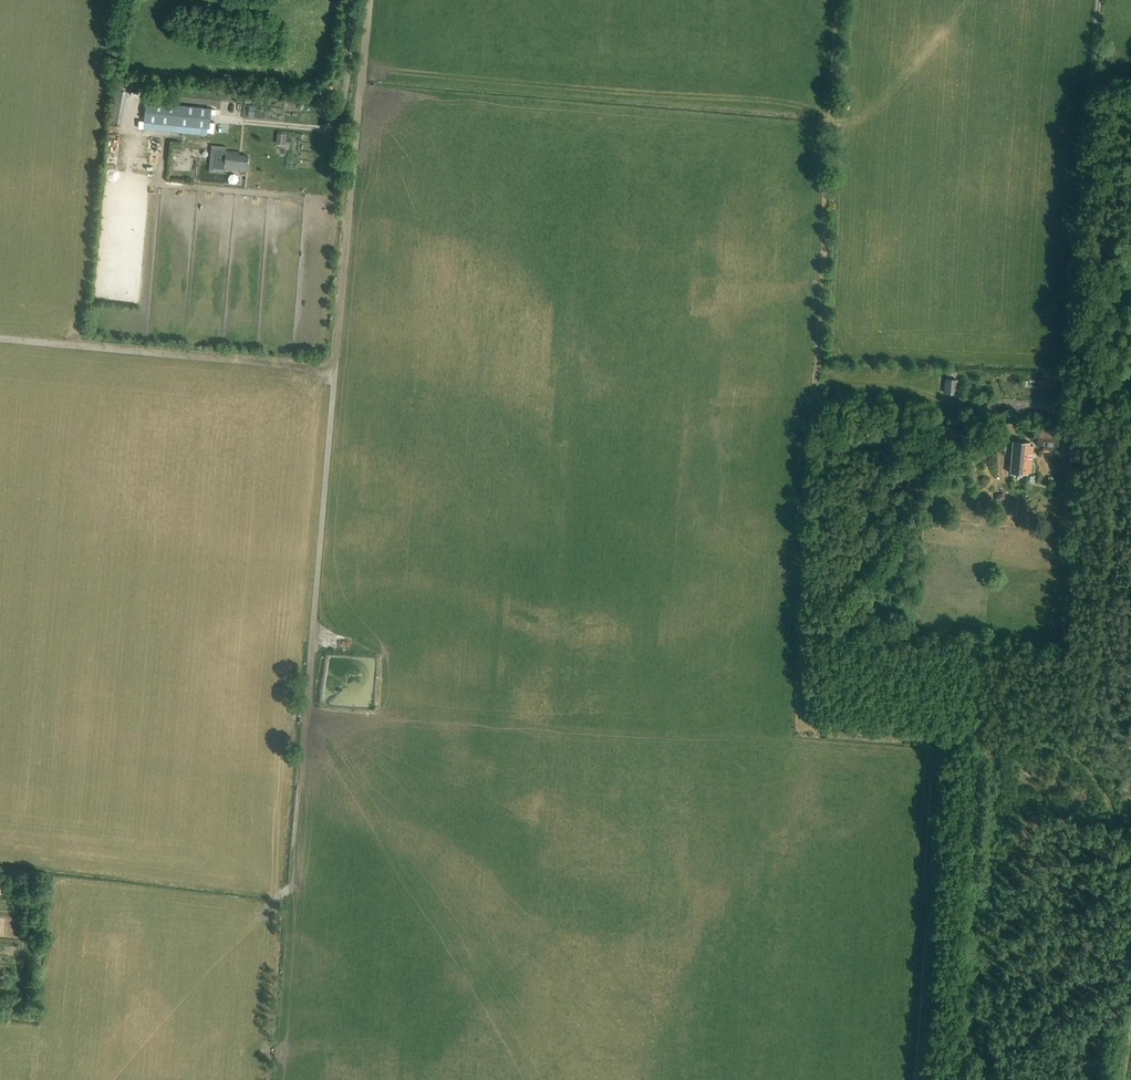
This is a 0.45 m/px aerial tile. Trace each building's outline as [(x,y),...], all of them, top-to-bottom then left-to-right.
[(146,102),(144,122),(143,130),(207,136),(208,128),(215,129),(215,124),(210,124),(210,115),(216,116),(216,111),(211,110),(211,109),(146,102)] [(285,145),(287,134),(278,133),(276,144),(285,145)] [(238,152),(226,151),(227,147),(212,146),(209,172),(224,173),(225,169),(247,171),(248,156),(237,156),(238,152)] [(944,395),(957,396),(958,381),(945,380),(944,395)] [(1059,438),(1058,438),(1051,438),(1052,432),(1038,431),(1037,446),(1058,448),(1059,438)] [(1035,475),(1031,475),(1033,446),(1030,446),(1030,442),(1013,441),(1010,473),(1027,475),(1026,480),(1028,482),(1030,483),(1033,483),(1034,480),(1035,475)] [(1068,461),(1066,480),(1074,481),(1076,462),(1068,461)]
